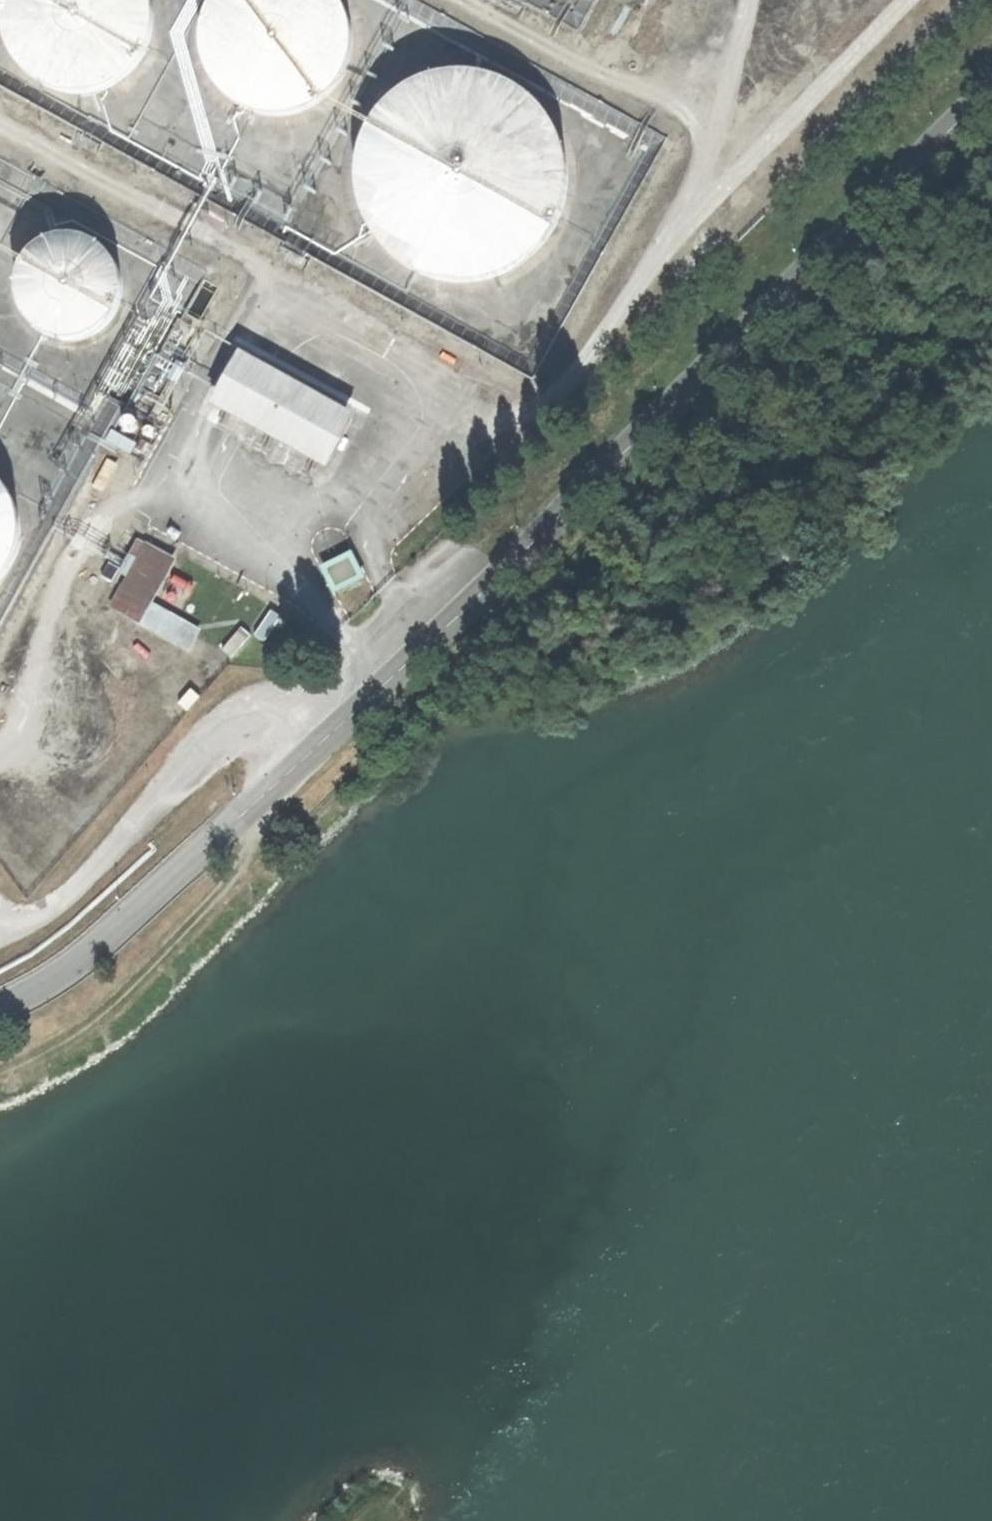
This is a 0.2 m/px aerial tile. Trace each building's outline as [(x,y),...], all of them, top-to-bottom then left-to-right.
[(124,72),(140,49),(146,21),(142,0),(4,0),(0,20),(0,21),(5,47),(21,72),(43,87),(73,93),(99,88),(124,72)] [(323,96),(339,72),(345,44),(339,16),(329,0),(215,0),(206,13),(199,44),(204,71),(220,95),(242,110),(272,117),(298,112),(323,96)] [(510,267),(530,252),(546,230),(557,207),(560,182),(558,156),(545,126),(531,108),(508,90),(486,81),(462,77),(434,80),(407,91),(387,106),(370,128),(360,153),(356,179),(361,210),(372,233),(385,250),(408,268),(437,279),(457,281),(481,278),(510,267)] [(84,333),(101,319),(111,301),(113,281),(106,260),(94,246),(77,236),(56,234),(36,241),(21,253),(13,266),(9,291),(14,309),(28,326),(44,335),(66,338),(84,333)] [(241,374),(228,398),(320,451),(334,428),(241,374)] [(6,562),(12,533),(6,505),(0,495),(0,570),(6,562)] [(107,611),(133,624),(167,559),(142,546),(107,611)] [(322,572),(333,594),(346,587),(358,581),(347,560),(322,572)]
